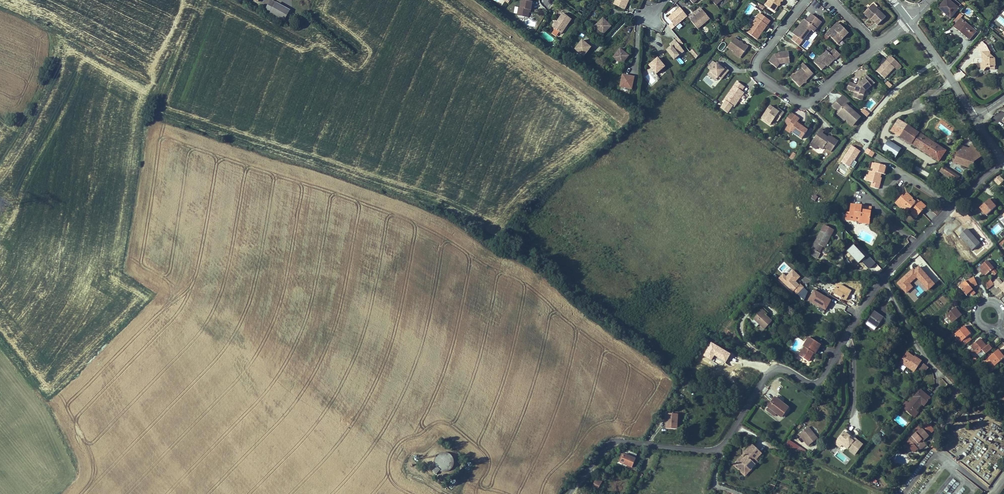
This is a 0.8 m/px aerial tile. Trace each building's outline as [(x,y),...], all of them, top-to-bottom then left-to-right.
[(277,11),(283,1),(280,0),(274,0),(270,8),(277,11)] [(530,13),(532,2),(522,0),(520,8),(519,8),(518,17),(528,18),(529,13),(530,13)] [(612,4),(623,9),(628,0),(614,0),(612,4)] [(769,2),(778,9),(784,0),(770,0),(769,2)] [(952,3),(948,0),(943,0),(937,7),(951,19),(961,5),(955,0),(954,0),(952,3)] [(283,1),(277,11),(291,18),(293,15),(296,8),(283,1)] [(748,16),(756,5),(751,1),(743,12),(748,16)] [(758,3),(754,8),(761,12),(764,7),(758,3)] [(876,9),(873,5),(866,12),(870,16),(871,15),(873,18),(879,24),(887,16),(878,7),(876,9)] [(687,16),(680,7),(667,17),(674,26),(687,16)] [(709,19),(702,10),(690,20),(697,29),(709,19)] [(773,18),(763,10),(750,28),(760,36),(773,18)] [(815,12),(809,18),(806,23),(804,22),(796,31),(805,38),(814,28),(816,30),(821,24),(818,21),(821,17),(815,12)] [(567,37),(577,22),(569,16),(563,25),(559,31),(567,37)] [(604,34),(611,26),(603,17),(595,25),(604,34)] [(975,31),(959,18),(952,26),(968,40),(975,31)] [(843,24),(840,21),(834,27),(837,30),(843,24)] [(837,30),(834,27),(828,33),(832,36),(833,35),(840,42),(851,31),(843,24),(837,30)] [(738,34),(731,43),(737,47),(744,52),(751,43),(748,41),(747,41),(738,34)] [(673,60),(684,51),(680,47),(683,44),(678,37),(670,44),(671,46),(665,50),(673,60)] [(582,57),(590,49),(581,40),(574,48),(582,57)] [(976,48),(982,53),(983,52),(989,52),(985,45),(981,42),(976,48)] [(828,48),(816,59),(823,67),(828,63),(832,58),(833,59),(836,57),(837,57),(842,52),(837,46),(831,51),(828,48)] [(689,53),(695,58),(700,54),(694,48),(689,53)] [(781,51),(777,52),(772,58),(779,64),(782,61),(792,60),(791,49),(787,49),(787,51),(781,51)] [(621,66),(629,57),(620,50),(613,59),(621,66)] [(989,66),(994,66),(994,59),(989,55),(989,52),(983,52),(982,53),(981,54),(982,63),(980,63),(980,68),(983,71),(986,68),(989,68),(989,66)] [(878,70),(886,77),(895,67),(899,63),(892,55),(888,60),(878,70)] [(713,66),(713,67),(720,73),(721,73),(723,75),(731,67),(726,61),(725,62),(724,63),(719,59),(719,60),(716,57),(711,63),(713,66)] [(656,74),(665,67),(657,58),(648,65),(656,74)] [(804,66),(794,76),(801,84),(805,80),(805,78),(808,78),(815,71),(807,63),(804,66)] [(713,67),(710,69),(717,76),(720,73),(713,67)] [(960,79),(963,73),(958,70),(954,76),(960,79)] [(632,90),(634,76),(622,74),(619,87),(632,90)] [(876,82),(868,74),(864,77),(866,79),(860,85),(853,81),(850,88),(857,91),(855,96),(860,98),(862,94),(866,95),(868,91),(876,82)] [(739,78),(726,96),(735,103),(745,89),(743,87),(746,83),(739,78)] [(739,101),(743,103),(748,95),(744,93),(739,101)] [(845,94),(842,97),(848,103),(851,100),(845,94)] [(842,97),(835,104),(840,110),(847,116),(846,118),(853,124),(861,116),(848,103),(842,97)] [(777,108),(771,103),(764,112),(767,115),(766,117),(765,118),(771,122),(775,116),(779,118),(785,110),(781,108),(780,109),(777,108)] [(847,116),(840,110),(838,112),(845,119),(846,118),(847,116)] [(801,117),(796,113),(787,125),(802,136),(808,128),(798,121),(801,117)] [(906,136),(914,124),(902,117),(900,121),(897,119),(892,126),(906,136)] [(947,145),(914,124),(906,136),(940,156),(947,145)] [(821,127),(812,139),(818,143),(823,147),(825,144),(826,145),(831,149),(838,139),(832,134),(830,136),(823,131),(825,129),(821,127)] [(901,149),(888,140),(882,150),(895,158),(901,149)] [(968,148),(959,145),(953,163),(970,169),(974,161),(983,156),(975,143),(968,148)] [(875,149),(869,145),(866,149),(873,153),(875,149)] [(870,172),(868,177),(873,179),(872,183),(879,185),(880,180),(879,180),(882,170),(884,171),(887,163),(876,160),(874,168),(871,167),(870,172)] [(961,171),(946,161),(942,167),(958,177),(961,171)] [(995,181),(998,185),(1003,181),(999,177),(995,181)] [(917,212),(925,203),(917,196),(915,199),(912,195),(906,190),(903,194),(901,193),(897,197),(903,203),(907,207),(909,205),(913,208),(917,212)] [(993,202),(990,199),(980,208),(986,215),(995,207),(992,203),(993,202)] [(860,220),(870,222),(871,209),(864,208),(861,208),(862,203),(851,202),(850,213),(855,213),(860,214),(860,219),(860,220)] [(825,224),(810,253),(818,258),(821,253),(820,252),(823,246),(825,247),(835,229),(825,224)] [(967,224),(959,232),(972,246),(980,238),(967,224)] [(868,268),(870,269),(875,263),(870,257),(867,260),(853,246),(847,252),(858,263),(861,261),(868,268)] [(989,258),(978,267),(981,270),(982,269),(986,274),(996,266),(989,258)] [(911,271),(897,283),(906,293),(912,287),(909,283),(916,277),(928,290),(934,284),(919,267),(913,273),(911,271)] [(797,294),(803,287),(800,284),(799,285),(794,281),(796,279),(796,280),(800,277),(793,270),(786,277),(783,274),(779,278),(793,292),(794,291),(797,294)] [(1001,275),(995,280),(1000,285),(1002,283),(1003,285),(1003,278),(1001,275)] [(974,293),(977,290),(967,279),(961,285),(968,293),(971,290),(974,293)] [(988,289),(993,284),(990,280),(984,285),(988,289)] [(808,292),(803,287),(797,294),(804,301),(808,292)] [(814,291),(809,300),(825,309),(831,300),(814,291)] [(948,313),(954,321),(964,313),(957,305),(948,313)] [(753,315),(765,326),(772,318),(766,312),(766,311),(762,306),(753,315)] [(873,309),(867,319),(876,324),(876,325),(882,315),(873,309)] [(876,324),(867,319),(866,322),(874,327),(876,324)] [(957,332),(964,340),(973,331),(967,324),(957,332)] [(974,344),(980,352),(983,349),(986,353),(995,346),(992,342),(990,344),(983,336),(974,344)] [(809,361),(814,353),(815,354),(821,346),(819,344),(820,343),(810,337),(804,347),(805,347),(800,356),(809,361)] [(999,362),(1003,358),(1003,349),(1002,347),(992,354),(999,362)] [(906,348),(899,359),(915,368),(921,357),(914,352),(914,353),(906,348)] [(924,369),(928,364),(923,360),(919,365),(924,369)] [(926,402),(931,395),(922,387),(910,400),(908,398),(905,403),(913,410),(917,406),(918,407),(924,400),(926,402)] [(782,398),(776,394),(769,404),(783,414),(790,404),(782,398)] [(667,426),(678,426),(678,413),(667,413),(667,426)] [(819,435),(810,423),(802,430),(810,442),(819,435)] [(898,424),(891,432),(885,427),(881,432),(893,443),(904,430),(898,424)] [(922,426),(910,437),(915,444),(920,439),(922,441),(930,434),(922,426)] [(845,430),(851,435),(849,436),(853,439),(855,437),(857,435),(847,428),(845,430)] [(850,449),(855,453),(863,443),(855,437),(853,439),(849,436),(851,435),(845,430),(839,438),(843,441),(842,442),(847,446),(847,445),(851,448),(850,449)] [(789,440),(785,446),(802,456),(805,450),(789,440)] [(758,463),(755,460),(761,454),(752,445),(733,464),(744,476),(758,463)] [(620,450),(617,459),(629,464),(633,455),(620,450)] [(435,466),(436,468),(437,469),(434,473),(438,477),(441,472),(443,473),(445,473),(447,473),(449,472),(451,471),(452,470),(453,469),(454,467),(455,465),(455,463),(455,461),(455,459),(454,458),(453,456),(452,455),(451,453),(449,452),(447,452),(445,452),(443,452),(441,452),(440,453),(438,454),(437,455),(436,457),(435,459),(434,460),(434,462),(434,464),(435,466)] [(592,486),(598,490),(601,484),(595,480),(592,486)]
